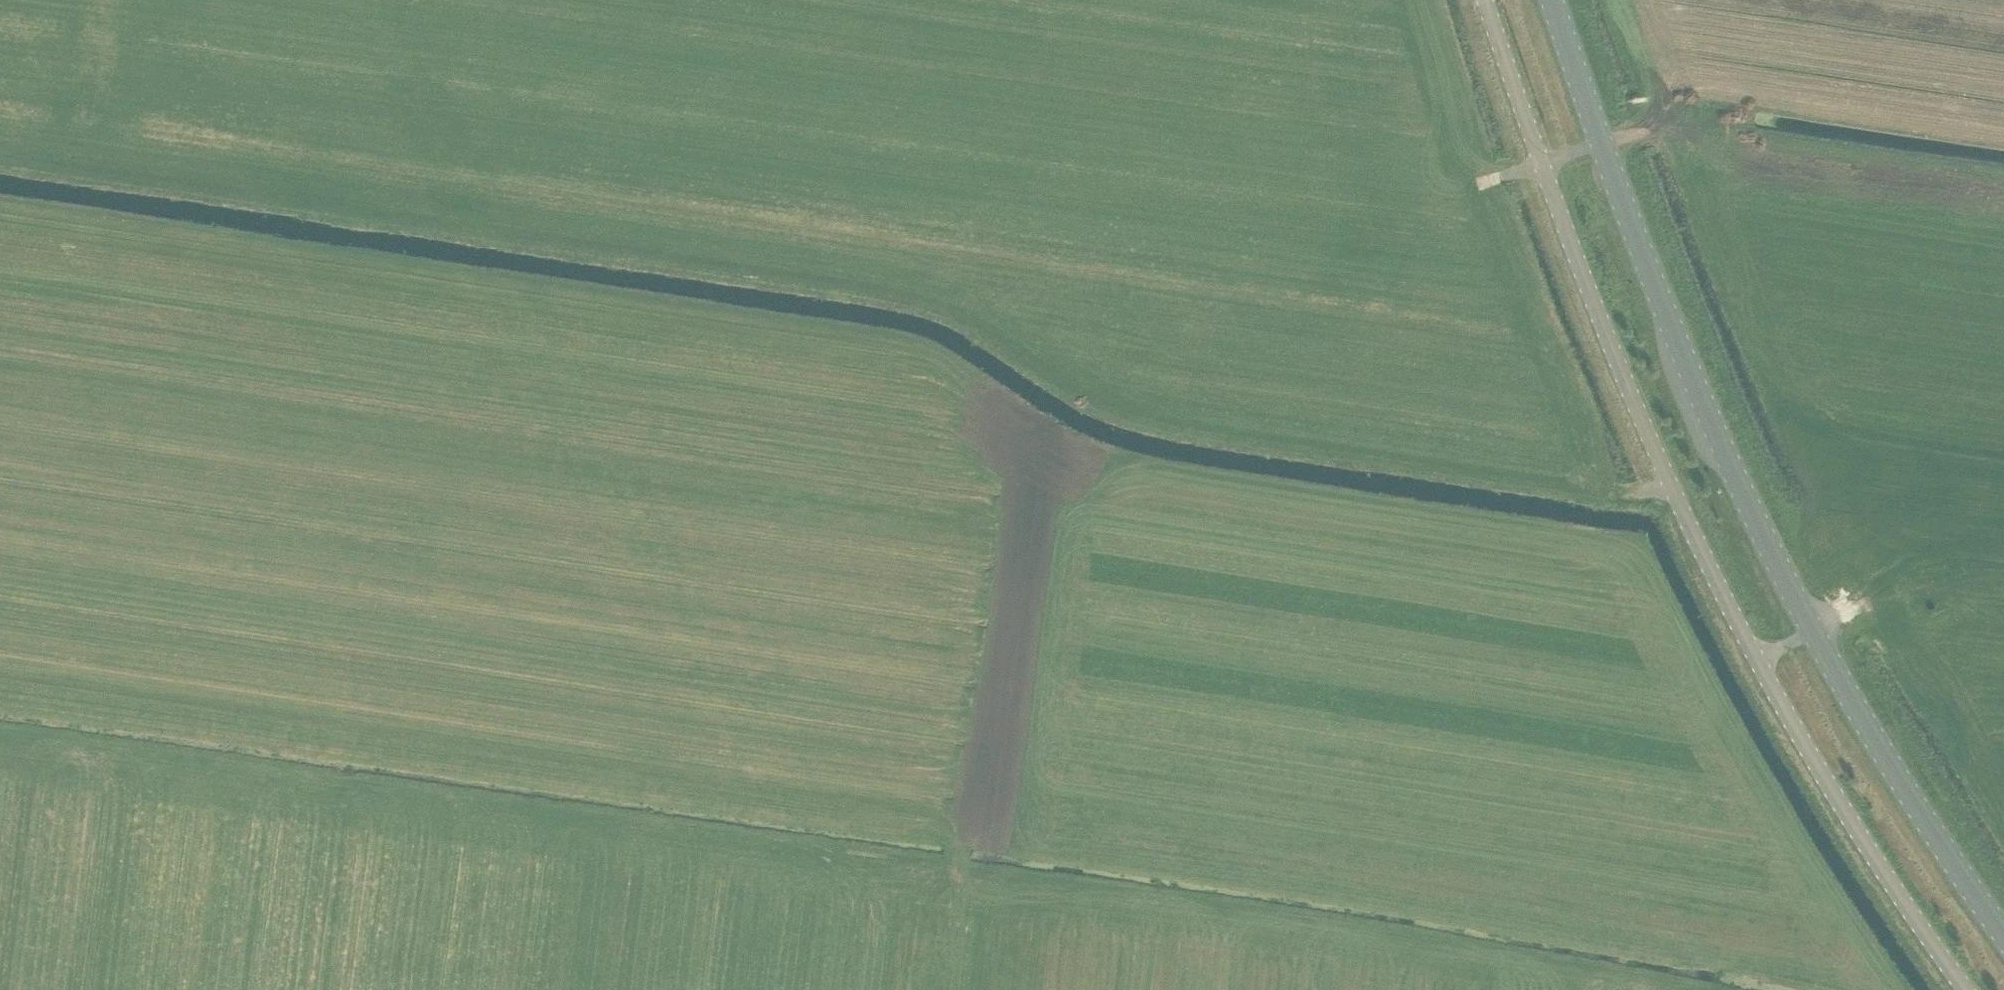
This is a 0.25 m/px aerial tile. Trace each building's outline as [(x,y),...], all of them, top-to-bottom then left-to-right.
[(1855,542),(1839,545),(1842,559),(1857,556),(1855,542)]
